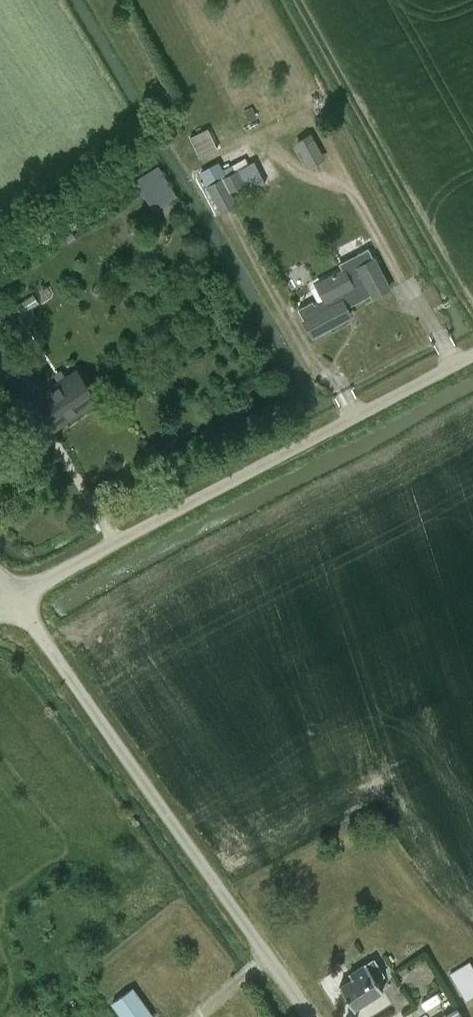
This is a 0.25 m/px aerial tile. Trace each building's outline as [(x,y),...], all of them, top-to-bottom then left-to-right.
[(199,156),(221,147),(212,124),(189,134),(199,156)] [(313,167),(325,161),(310,135),(299,142),(313,167)] [(217,161),(200,171),(207,184),(206,185),(222,214),(238,205),(230,191),(247,182),(239,167),(225,174),(217,161)] [(135,179),(138,185),(137,185),(153,211),(154,211),(158,217),(174,207),(170,200),(176,196),(158,166),(135,179)] [(344,305),(371,291),(373,296),(389,288),(368,248),(339,264),(343,271),(317,284),(325,299),(315,305),(312,300),(298,308),(313,335),(350,316),(344,305)] [(33,394),(14,366),(0,375),(0,380),(17,405),(33,394)] [(55,429),(97,400),(77,370),(67,377),(61,369),(53,374),(59,382),(34,399),(55,429)] [(352,977),(340,985),(355,1008),(383,991),(377,981),(385,975),(374,958),(365,963),(349,973),(352,977)] [(465,966),(454,972),(450,974),(465,999),(472,994),(472,965),(471,961),(464,965),(465,966)] [(132,988),(111,1003),(121,1016),(141,1016),(149,1011),(132,988)]
